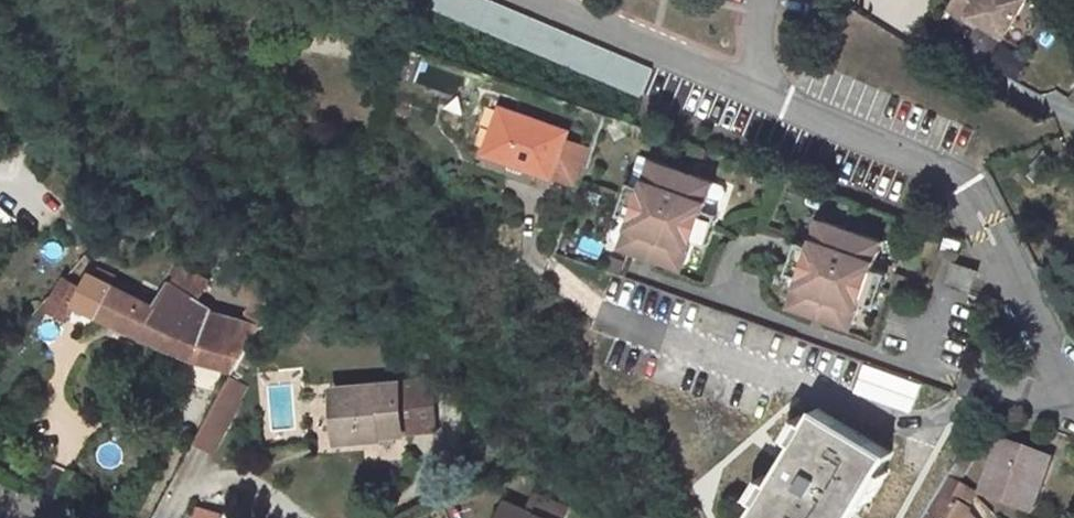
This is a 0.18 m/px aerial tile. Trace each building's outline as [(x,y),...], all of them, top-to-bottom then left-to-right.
[(467,0),(421,0),(416,15),(639,92),(649,63),(467,0)] [(948,6),(967,17),(970,13),(979,19),(1004,34),(1025,0),(952,0),(948,6)] [(979,19),(970,13),(967,17),(976,23),(979,19)] [(566,128),(502,108),(485,152),(577,183),(589,148),(562,139),(566,128)] [(719,185),(650,160),(640,187),(626,182),(608,233),(612,243),(680,267),(689,242),(703,247),(723,192),(719,185)] [(876,241),(814,219),(805,246),(794,242),(782,275),(793,279),(785,304),(847,326),(856,301),(868,305),(880,272),(867,267),(876,241)] [(977,269),(955,262),(950,280),(971,287),(977,269)] [(182,267),(170,286),(196,301),(207,282),(182,267)] [(194,303),(196,301),(170,286),(156,308),(90,277),(75,305),(153,343),(164,348),(194,303)] [(212,312),(194,303),(164,348),(192,362),(235,372),(277,298),(258,288),(239,321),(212,312)] [(53,292),(47,290),(41,306),(65,318),(71,302),(53,292)] [(395,344),(344,347),(347,385),(334,386),(338,432),(362,431),(362,434),(402,432),(395,344)] [(217,454),(247,382),(225,373),(194,445),(217,454)] [(815,408),(806,423),(800,419),(789,438),(795,442),(770,483),(764,479),(754,498),(759,501),(751,515),(756,517),(849,517),(888,453),(815,408)] [(1051,460),(1003,442),(983,494),(1031,512),(1051,460)] [(960,452),(952,465),(966,475),(975,461),(960,452)] [(919,517),(963,517),(966,513),(954,505),(962,490),(959,487),(966,475),(952,465),(919,517)] [(563,517),(568,506),(533,492),(528,504),(563,517)] [(500,504),(494,517),(532,517),(500,504)]
